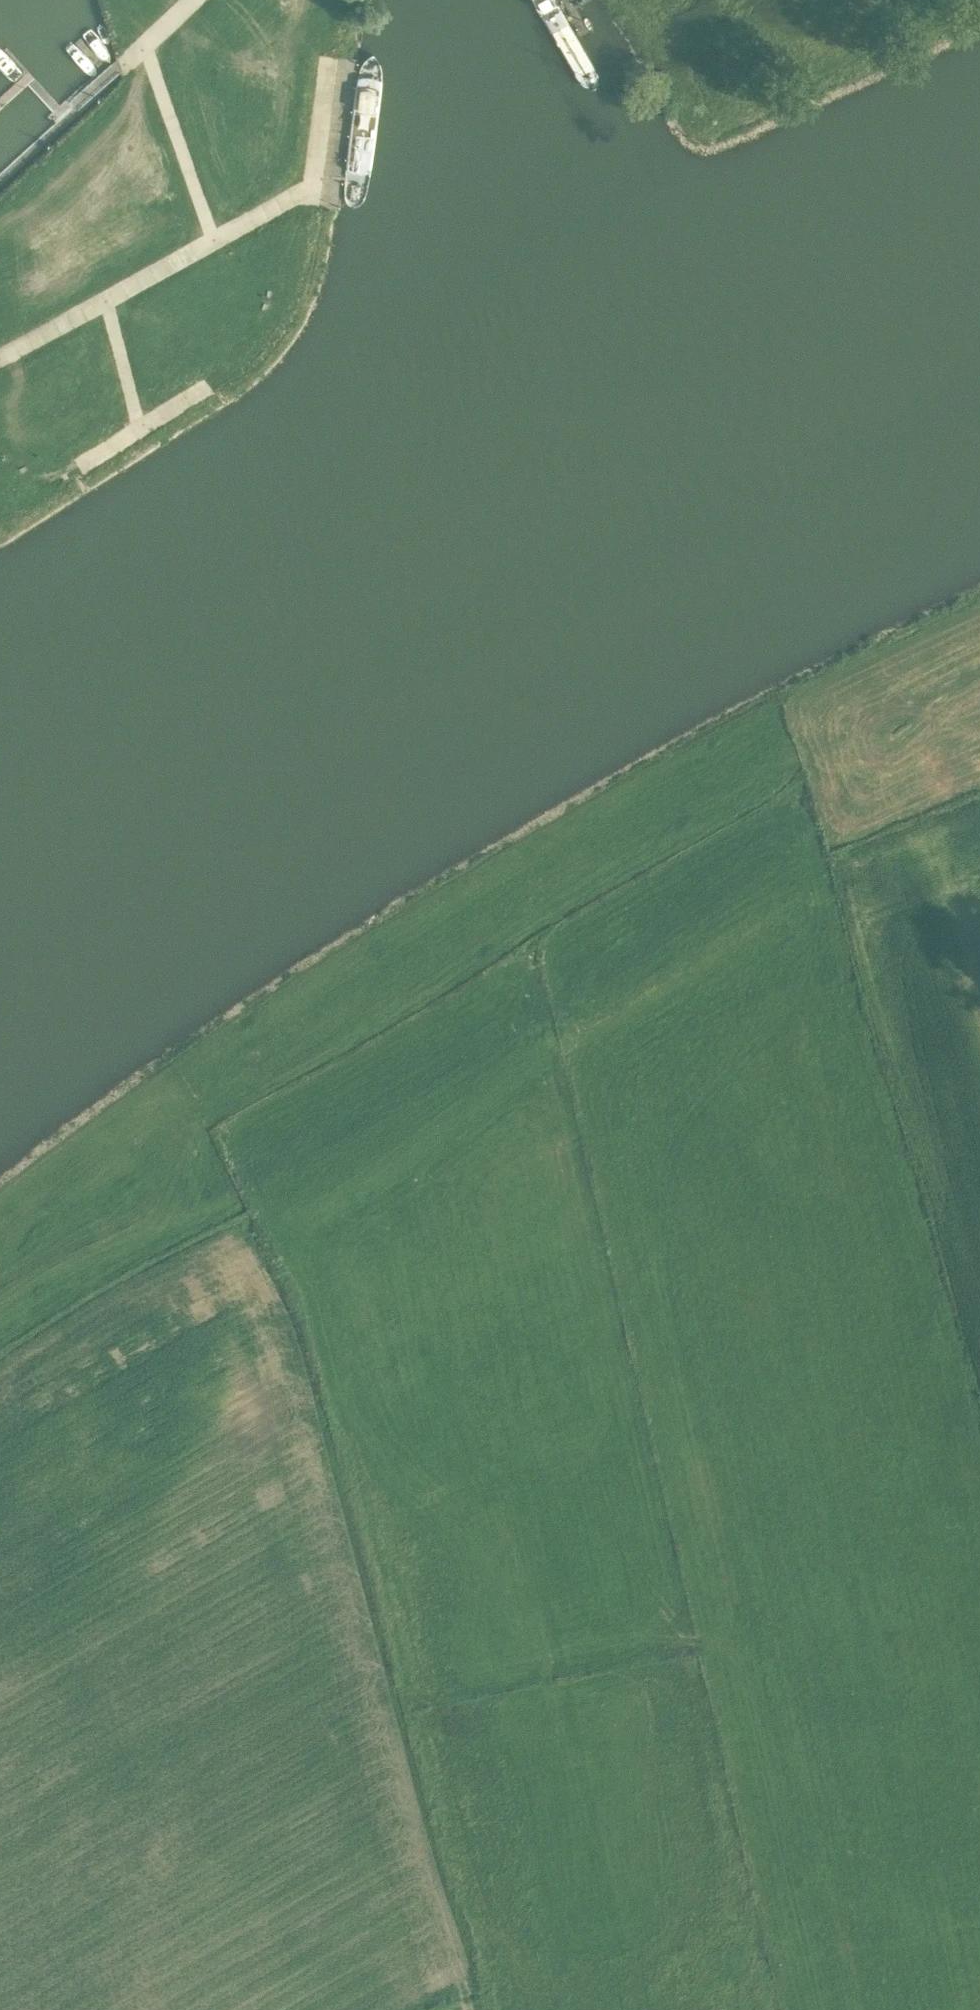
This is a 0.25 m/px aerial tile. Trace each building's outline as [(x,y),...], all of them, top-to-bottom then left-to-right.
[(591,91),(595,91),(598,90),(599,88),(600,85),(601,82),(601,79),(600,74),(599,71),(597,67),(579,38),(590,32),(571,0),(534,0),(579,79),(584,85),(587,89),(591,91)]
